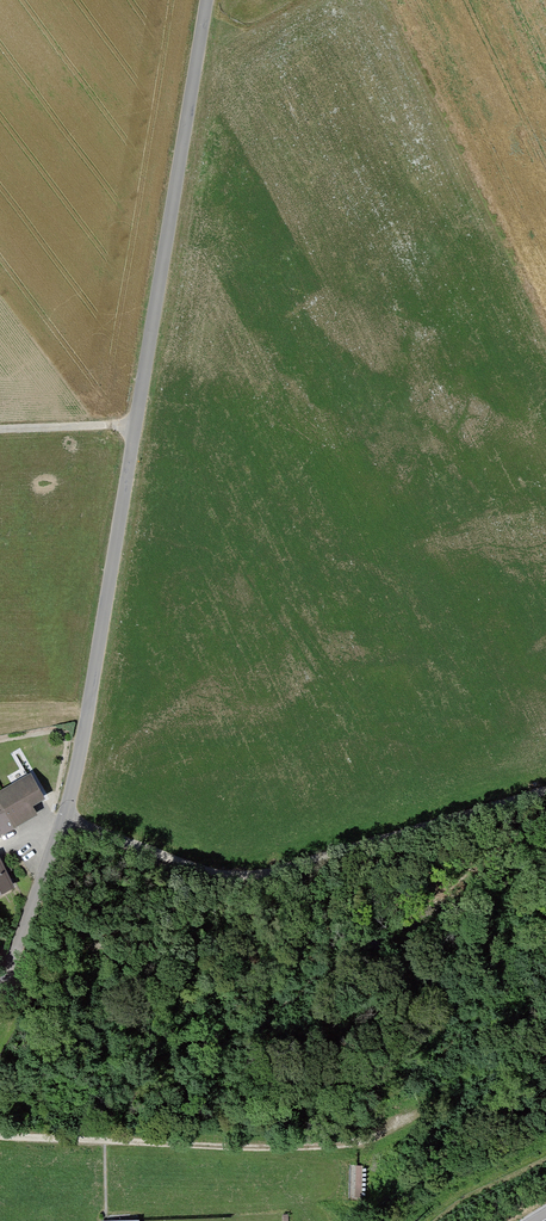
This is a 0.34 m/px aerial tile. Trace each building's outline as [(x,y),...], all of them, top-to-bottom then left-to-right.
[(51,805),(32,772),(0,790),(0,833),(12,827),(51,805)] [(16,888),(0,857),(0,896),(16,888)] [(363,1165),(350,1165),(350,1202),(363,1202),(363,1165)]
